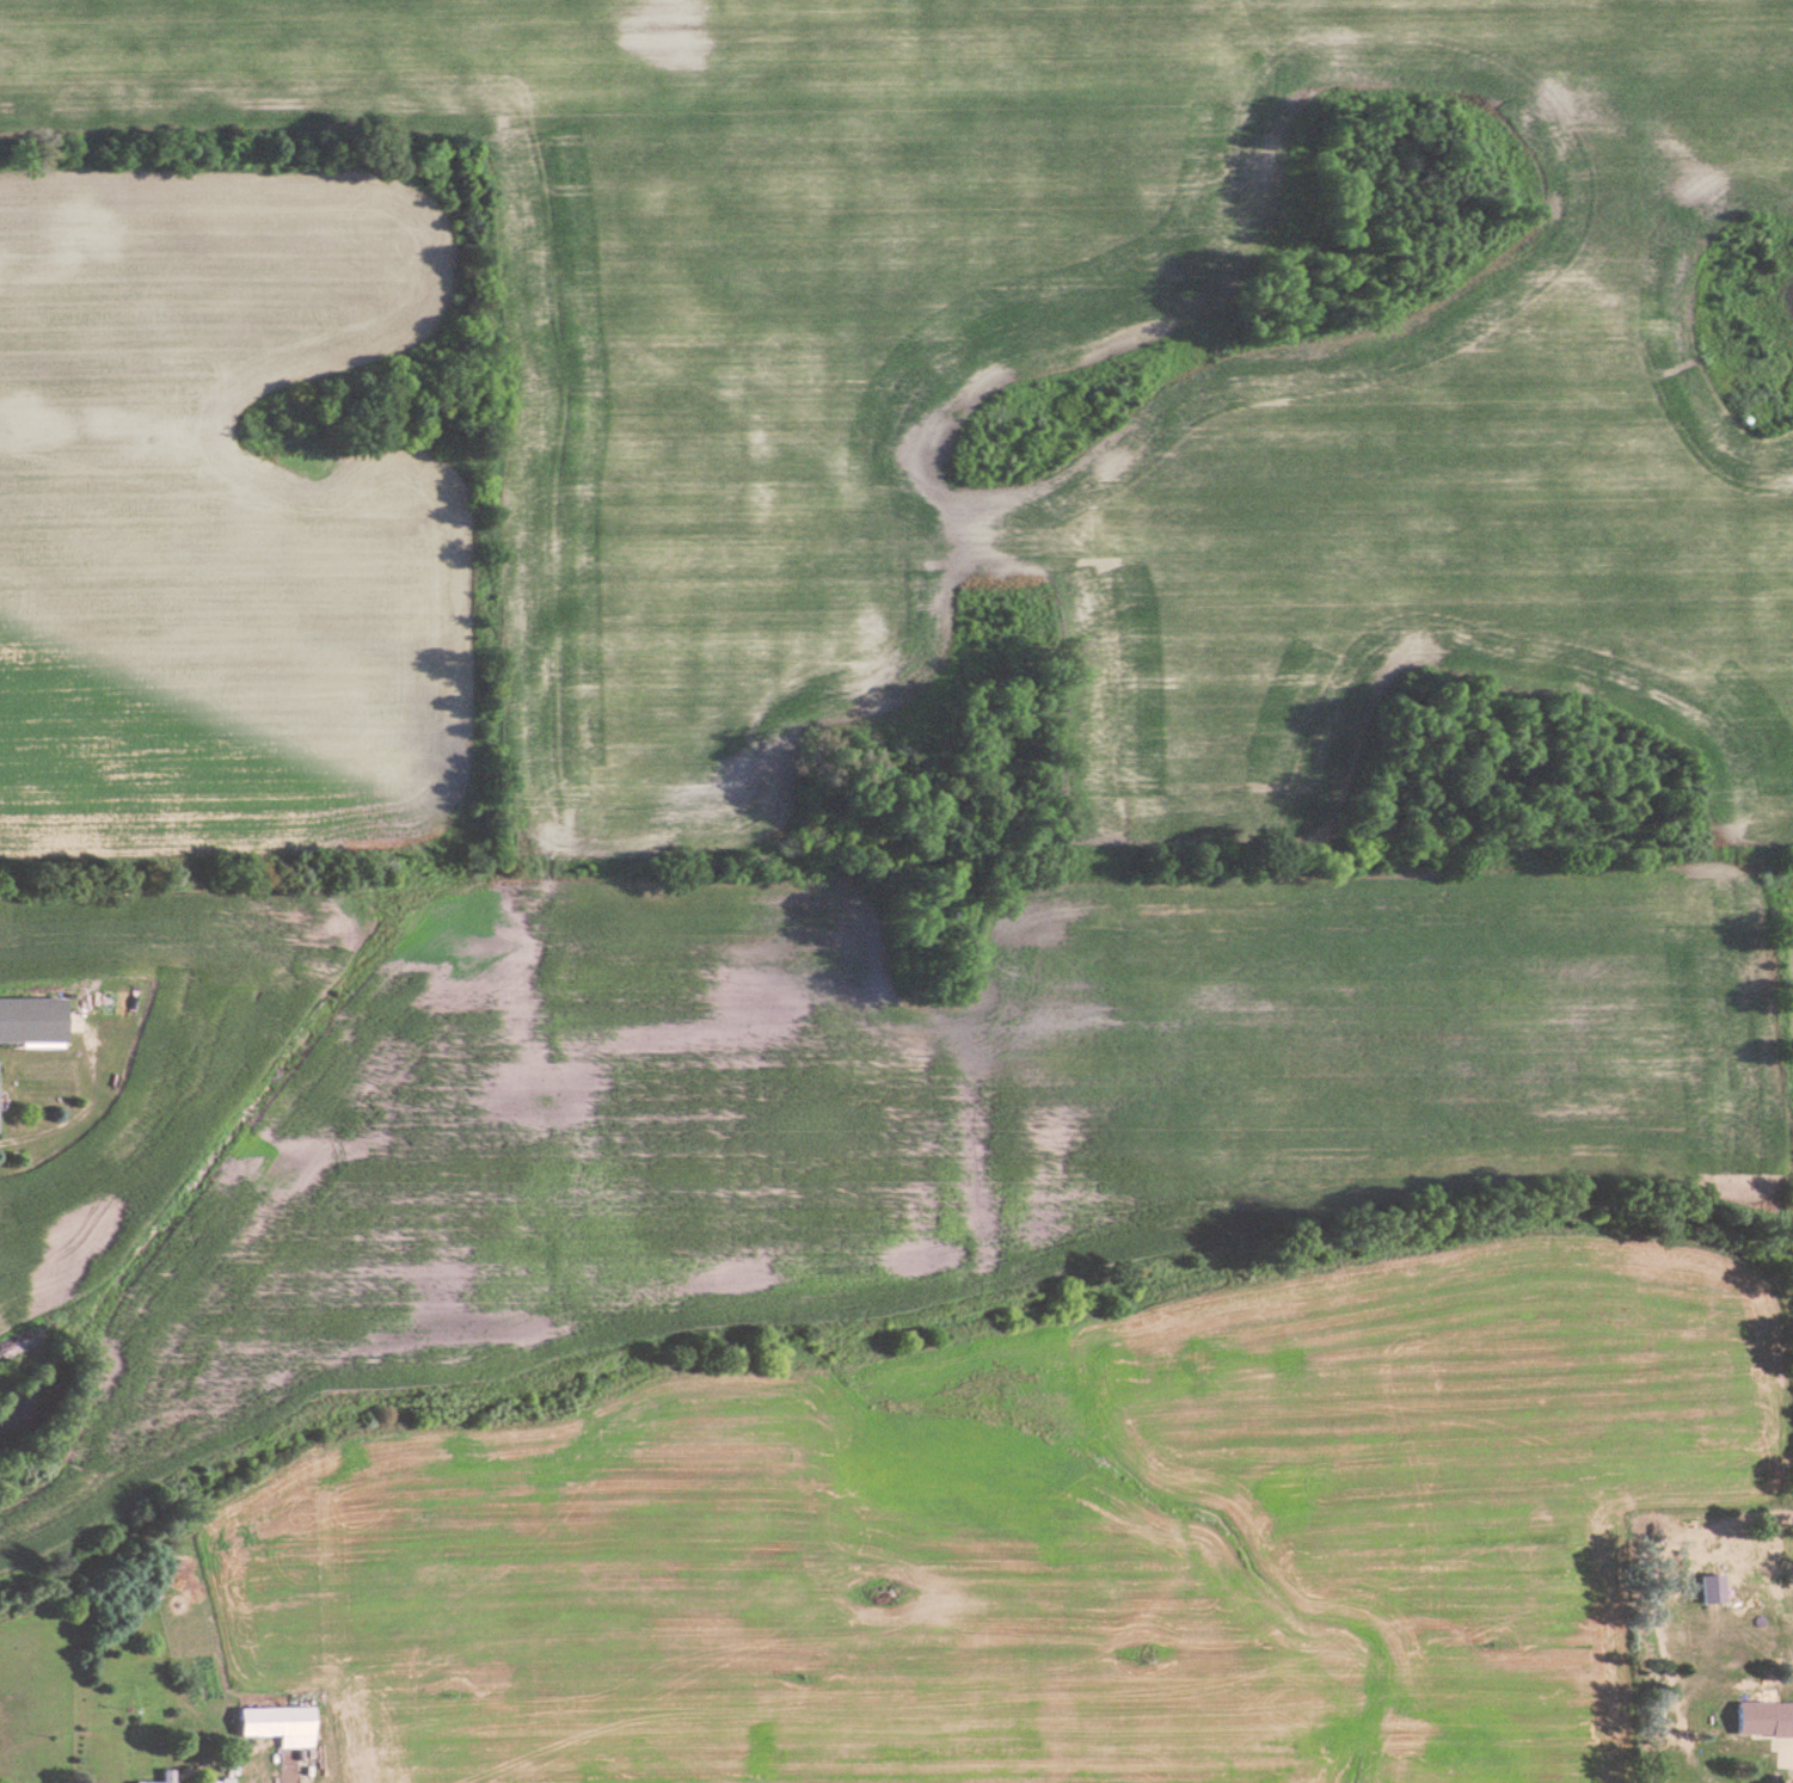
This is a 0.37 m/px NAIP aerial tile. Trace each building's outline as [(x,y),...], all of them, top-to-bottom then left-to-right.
[(66,1044),(66,1000),(0,1000),(0,1044),(66,1044)] [(1724,1574),(1701,1574),(1701,1604),(1724,1604),(1724,1574)] [(1736,1703),(1736,1736),(1792,1736),(1792,1703),(1736,1703)] [(279,1748),(313,1748),(313,1707),(239,1707),(239,1736),(279,1736),(279,1748)] [(172,1770),(161,1770),(161,1781),(134,1782),(173,1782),(172,1770)]
